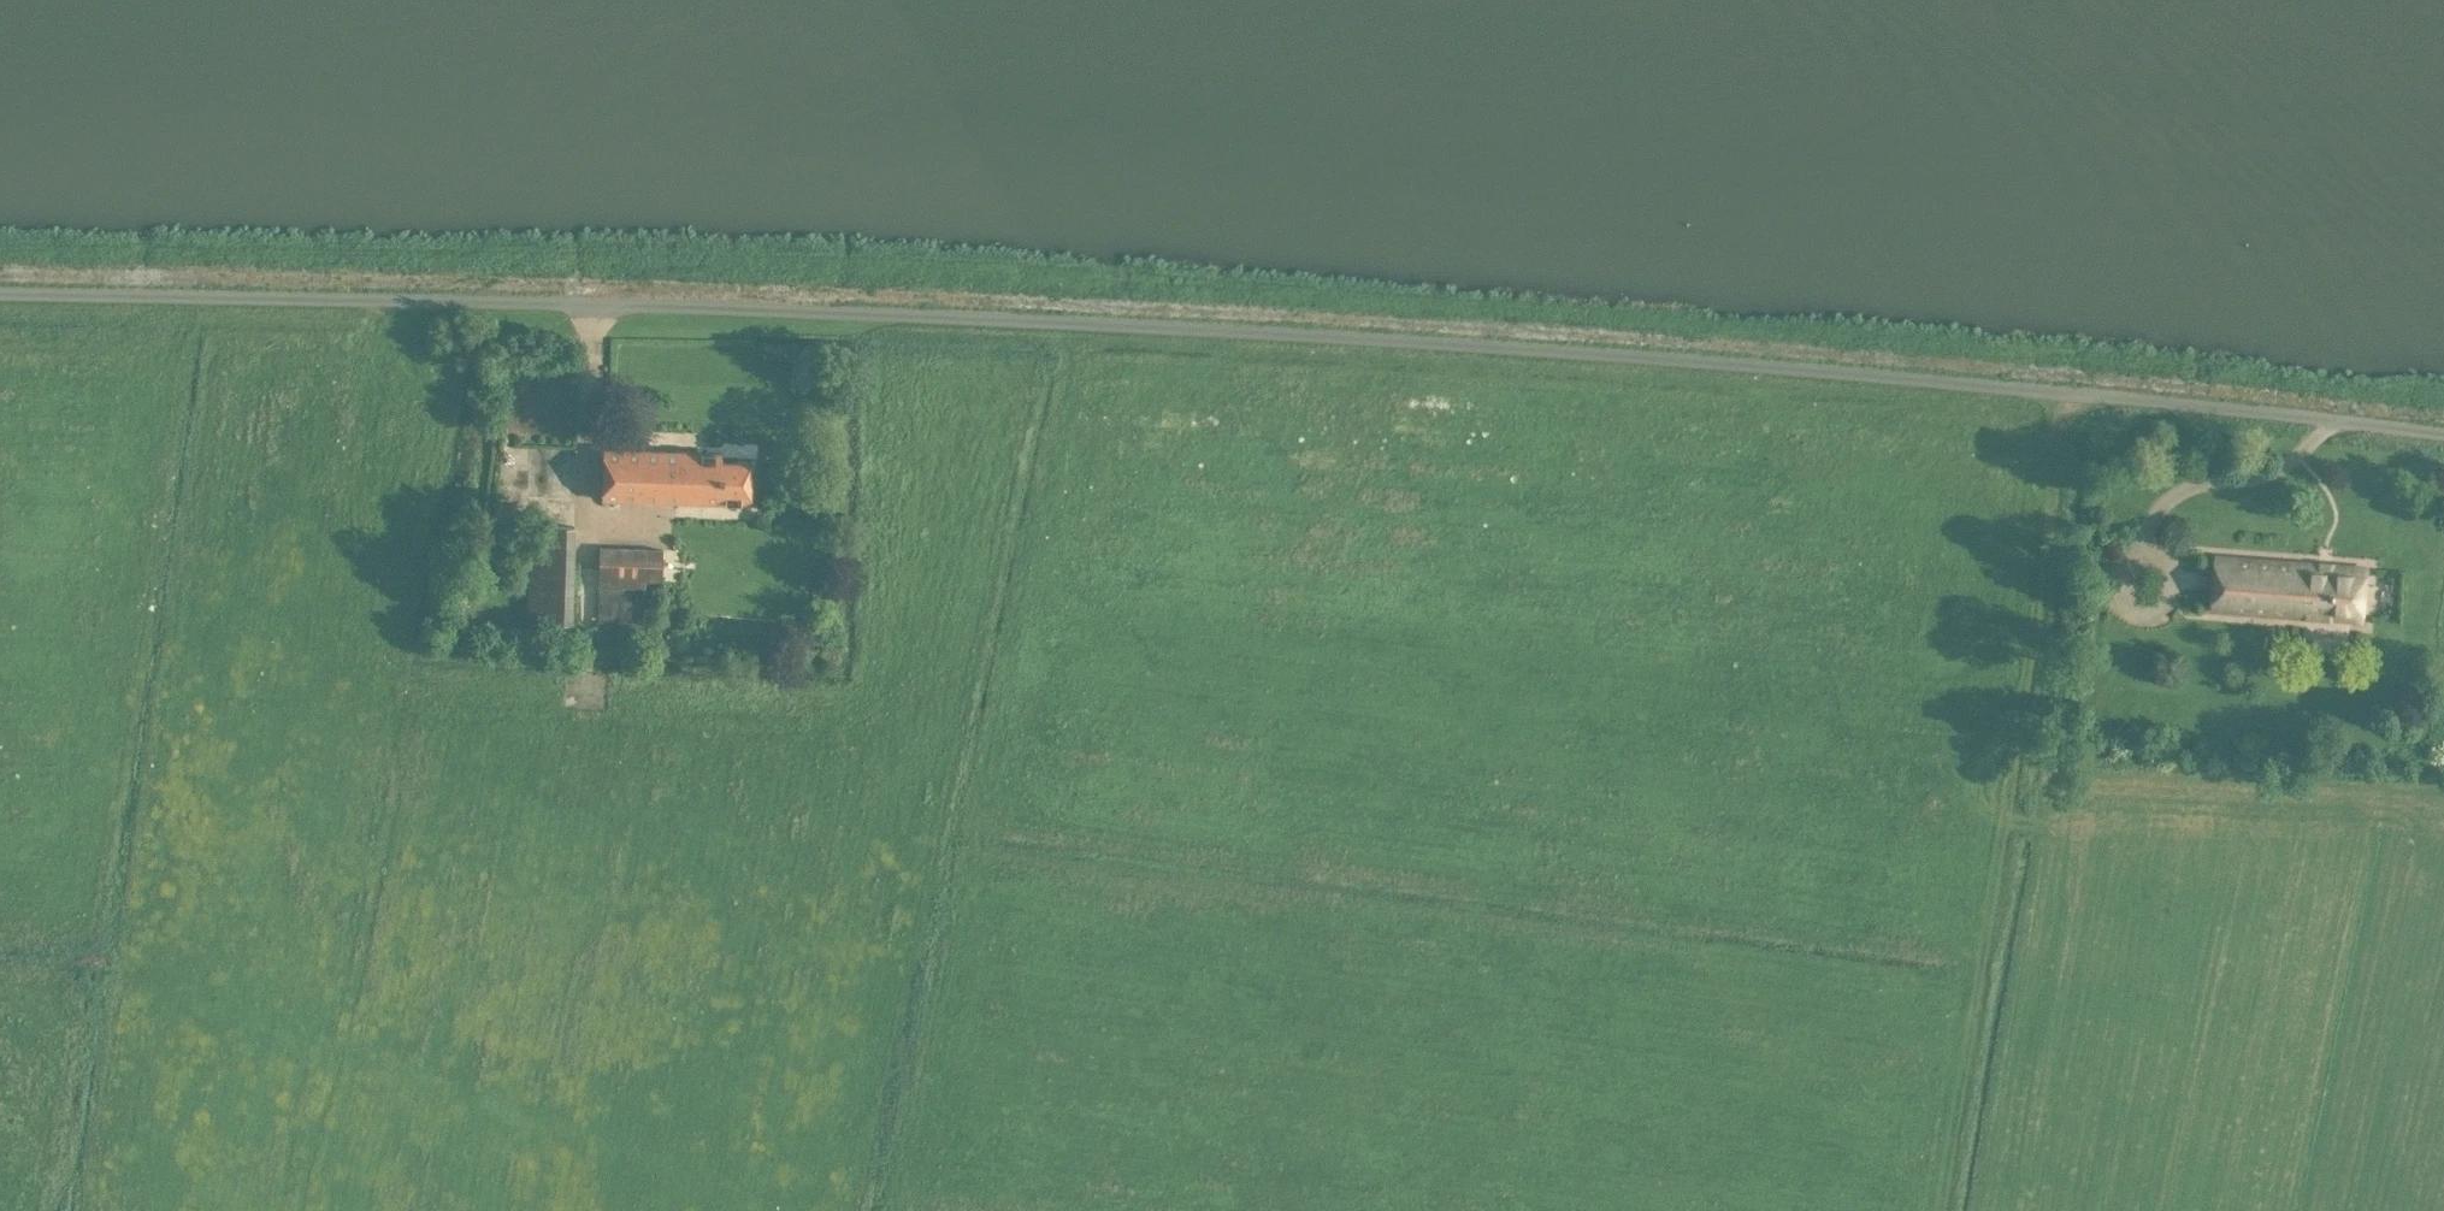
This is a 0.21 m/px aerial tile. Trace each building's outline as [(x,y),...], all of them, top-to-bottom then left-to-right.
[(447,335),(447,347),(458,347),(458,336),(447,335)] [(749,459),(720,458),(720,450),(601,446),(599,496),(747,501),(749,459)] [(573,523),(528,522),(526,618),(570,619),(573,523)] [(597,543),(596,576),(660,578),(661,546),(597,543)] [(2212,561),(2208,613),(2358,624),(2362,572),(2212,561)]
